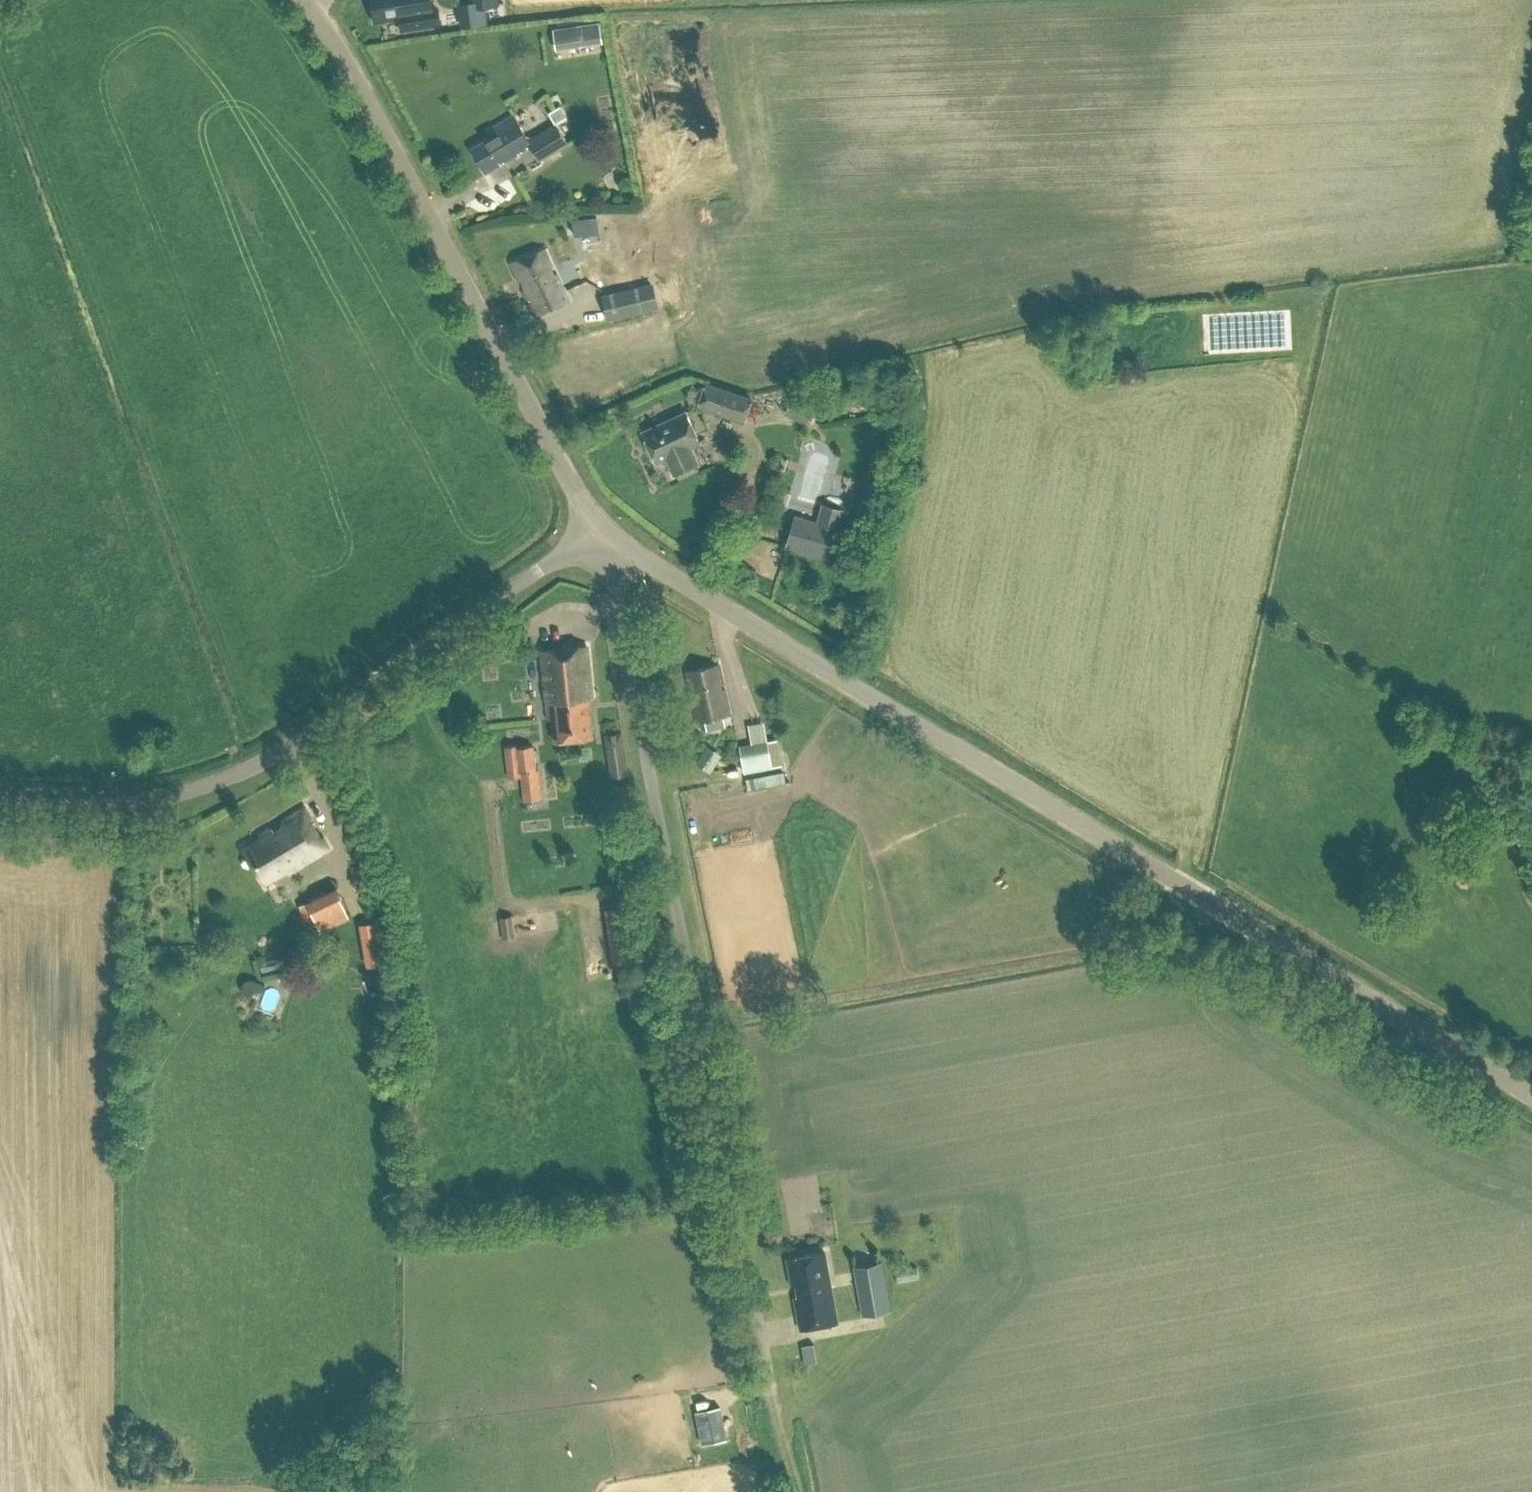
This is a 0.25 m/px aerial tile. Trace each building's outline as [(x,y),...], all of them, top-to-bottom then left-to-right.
[(398,18),(400,30),(441,25),(438,5),(433,6),(432,0),(375,0),(378,21),(398,18)] [(553,29),(556,50),(586,45),(583,25),(553,29)] [(540,131),(520,99),(487,120),(493,130),(486,134),(488,138),(474,147),(488,171),(532,145),(539,158),(567,142),(556,122),(555,123),(540,131)] [(559,106),(549,112),(555,123),(556,122),(566,117),(559,106)] [(713,202),(694,205),(696,217),(715,214),(713,202)] [(555,271),(545,248),(513,263),(521,281),(526,279),(530,289),(526,290),(538,318),(571,304),(556,270),(555,271)] [(608,320),(660,306),(653,282),(601,295),(608,320)] [(744,422),(751,400),(706,384),(699,407),(744,422)] [(698,464),(690,448),(700,443),(686,413),(643,433),(657,463),(667,459),(674,475),(698,464)] [(793,529),(789,544),(826,554),(830,539),(793,529)] [(592,738),(588,699),(592,699),(587,646),(541,650),(548,720),(552,720),(555,742),(592,738)] [(727,725),(726,718),(730,717),(719,665),(686,672),(696,724),(707,722),(709,728),(727,725)] [(611,776),(630,773),(623,731),(604,734),(611,776)] [(740,744),(745,771),(783,764),(779,738),(740,744)] [(518,747),(518,743),(505,744),(508,772),(522,771),(522,769),(537,768),(535,745),(518,747)] [(706,746),(696,761),(710,771),(720,755),(706,746)] [(323,835),(312,817),(313,816),(305,803),(280,818),(283,823),(273,829),(270,823),(257,831),(259,834),(241,846),(266,885),(287,872),(289,875),(332,847),(324,835),(323,835)] [(321,930),(350,918),(337,886),(308,898),(309,901),(300,905),(309,926),(318,922),(321,930)] [(503,938),(516,936),(513,914),(500,916),(503,938)] [(629,932),(609,935),(613,963),(634,960),(629,932)] [(838,1323),(825,1252),(787,1259),(792,1286),(796,1286),(798,1297),(794,1298),(800,1330),(838,1323)] [(862,1315),(890,1309),(882,1261),(853,1266),(862,1315)] [(703,1445),(727,1440),(720,1407),(696,1412),(703,1445)]
